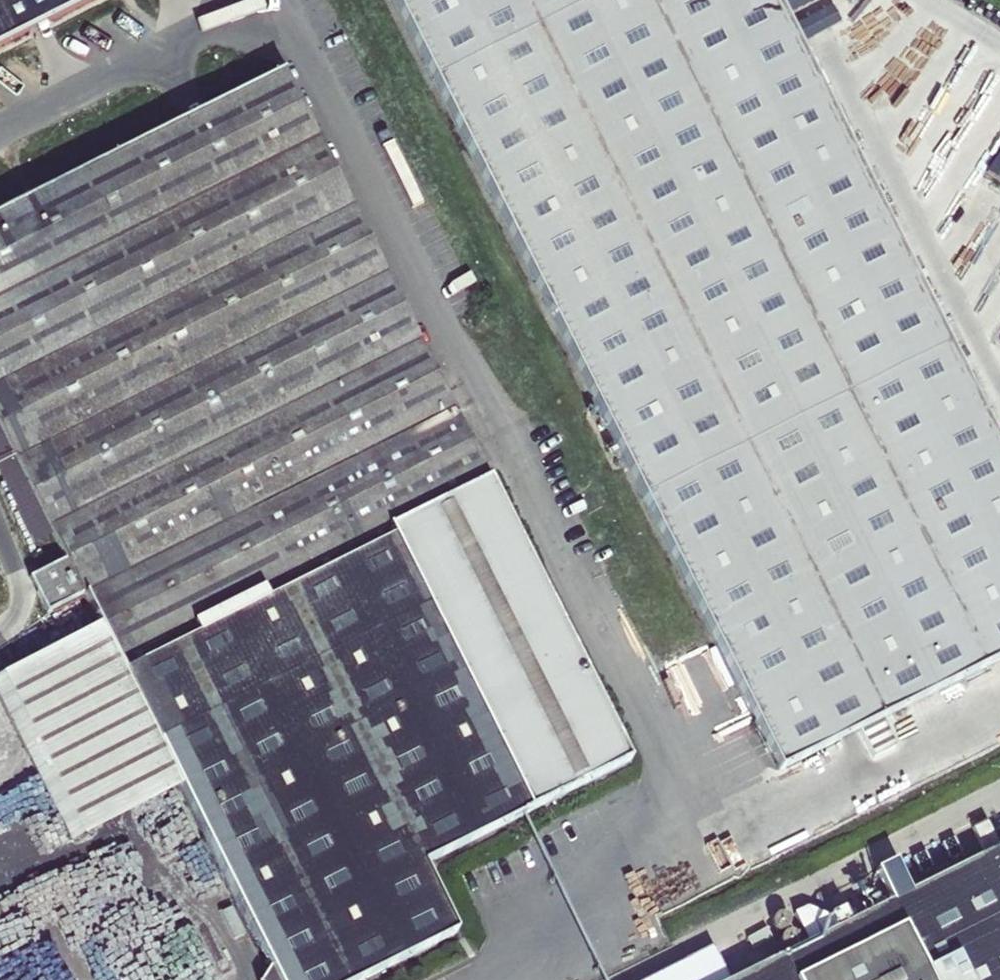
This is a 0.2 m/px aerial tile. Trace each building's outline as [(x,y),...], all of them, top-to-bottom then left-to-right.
[(97,0),(0,0),(0,49),(97,0)] [(779,772),(860,731),(874,759),(896,748),(882,721),(999,661),(999,452),(773,0),(391,0),(779,772)] [(66,560),(88,604),(56,622),(67,644),(70,649),(75,647),(88,674),(109,647),(181,791),(270,968),(262,979),(363,979),(456,933),(422,867),(629,762),(283,74),(0,217),(0,430),(66,560)] [(999,252),(997,257),(985,251),(968,291),(999,305),(999,252)] [(88,604),(66,560),(43,572),(30,578),(47,614),(52,612),(56,622),(88,604)] [(181,791),(109,647),(88,674),(75,647),(70,649),(67,644),(0,677),(0,706),(70,846),(181,791)] [(737,979),(999,979),(999,847),(737,979)]
